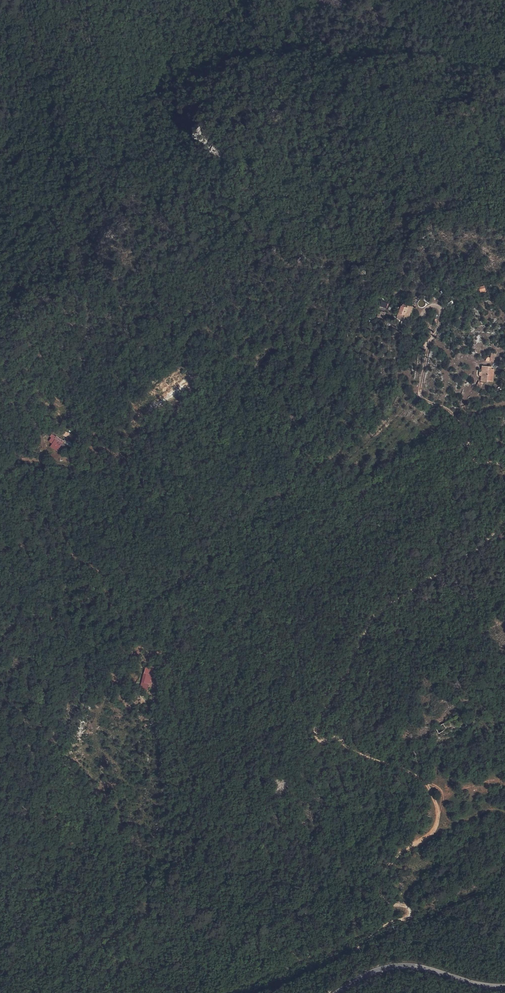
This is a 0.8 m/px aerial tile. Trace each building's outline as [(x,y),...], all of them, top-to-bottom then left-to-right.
[(407,317),(408,313),(410,313),(411,309),(406,307),(407,304),(401,302),(399,303),(404,305),(404,307),(403,311),(401,314),(401,315),(407,317)] [(404,307),(404,305),(399,303),(398,303),(395,312),(401,314),(403,311),(404,307)] [(383,316),(385,311),(377,308),(376,313),(383,316)] [(496,359),(493,359),(493,356),(484,356),(484,361),(484,365),(484,370),(496,370),(496,359)] [(286,406),(282,402),(274,409),(277,413),(286,406)] [(63,434),(56,429),(57,427),(53,424),(49,431),(53,434),(51,437),(57,442),(60,439),(63,434)] [(65,432),(63,434),(60,439),(63,441),(69,434),(65,432)] [(146,667),(147,668),(144,677),(148,679),(149,675),(151,676),(153,670),(154,665),(148,663),(146,667)] [(436,735),(461,721),(457,714),(432,729),(436,735)]
